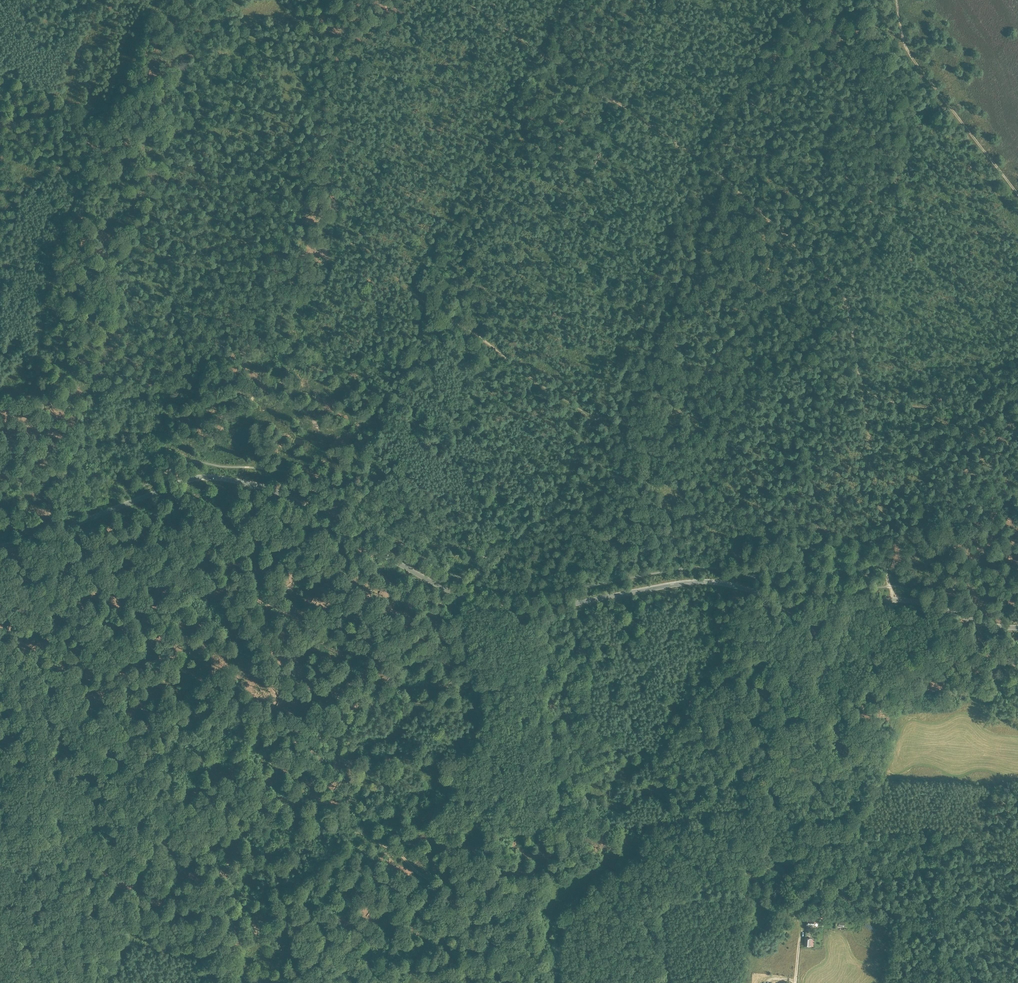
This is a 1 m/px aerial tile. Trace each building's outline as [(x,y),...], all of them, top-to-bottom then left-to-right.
[(814,927),(815,920),(807,919),(806,926),(814,927)] [(804,946),(813,947),(814,940),(812,939),(812,938),(805,937),(804,946)]
